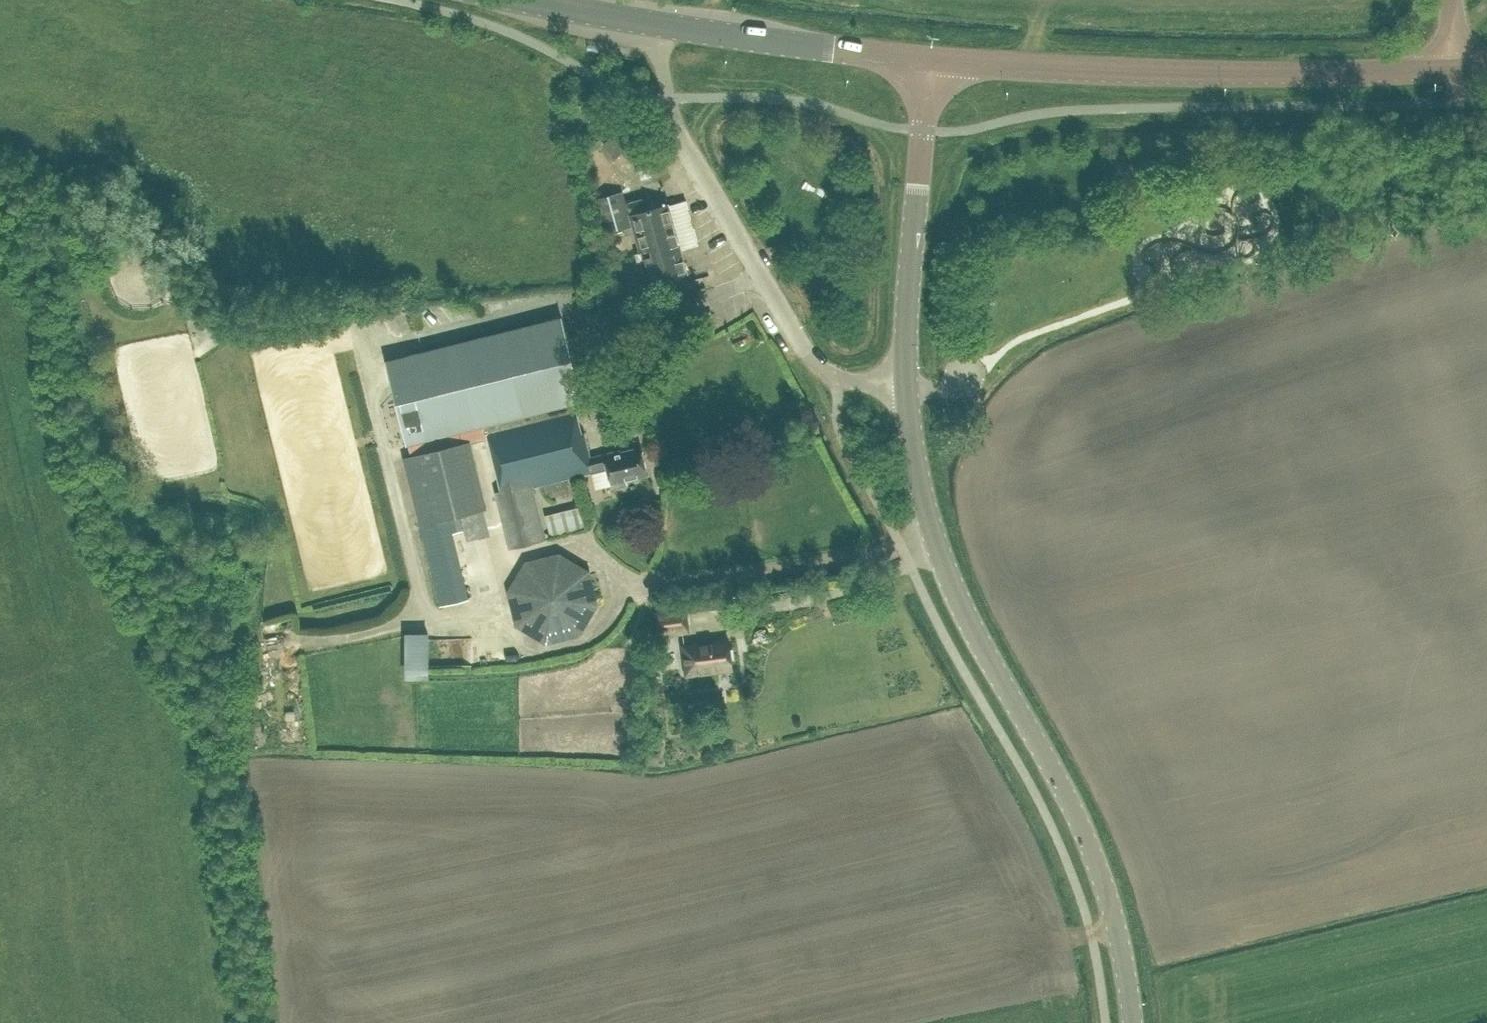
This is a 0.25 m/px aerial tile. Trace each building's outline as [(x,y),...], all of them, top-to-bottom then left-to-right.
[(642,178),(652,176),(647,163),(638,166),(642,178)] [(668,204),(626,215),(619,191),(594,198),(603,233),(632,225),(648,283),(687,272),(680,249),(697,245),(685,199),(668,204)] [(488,507),(472,444),(488,439),(501,495),(496,496),(509,548),(547,539),(534,487),(606,470),(610,486),(615,485),(616,490),(626,488),(625,483),(647,477),(641,449),(620,454),(620,453),(589,460),(583,434),(580,433),(574,405),(591,401),(586,380),(578,382),(561,318),(386,362),(407,445),(408,445),(411,455),(403,458),(440,607),(470,599),(454,533),(464,531),(460,516),(488,507)] [(576,504),(555,509),(560,528),(581,522),(576,504)] [(514,616),(546,637),(577,630),(596,600),(589,566),(556,548),(525,557),(507,584),(514,616)] [(658,637),(690,634),(688,608),(654,612),(658,637)] [(429,622),(408,622),(410,676),(431,675),(429,622)] [(436,660),(483,660),(483,636),(436,636),(436,660)] [(687,674),(732,668),(729,640),(683,646),(687,674)]
